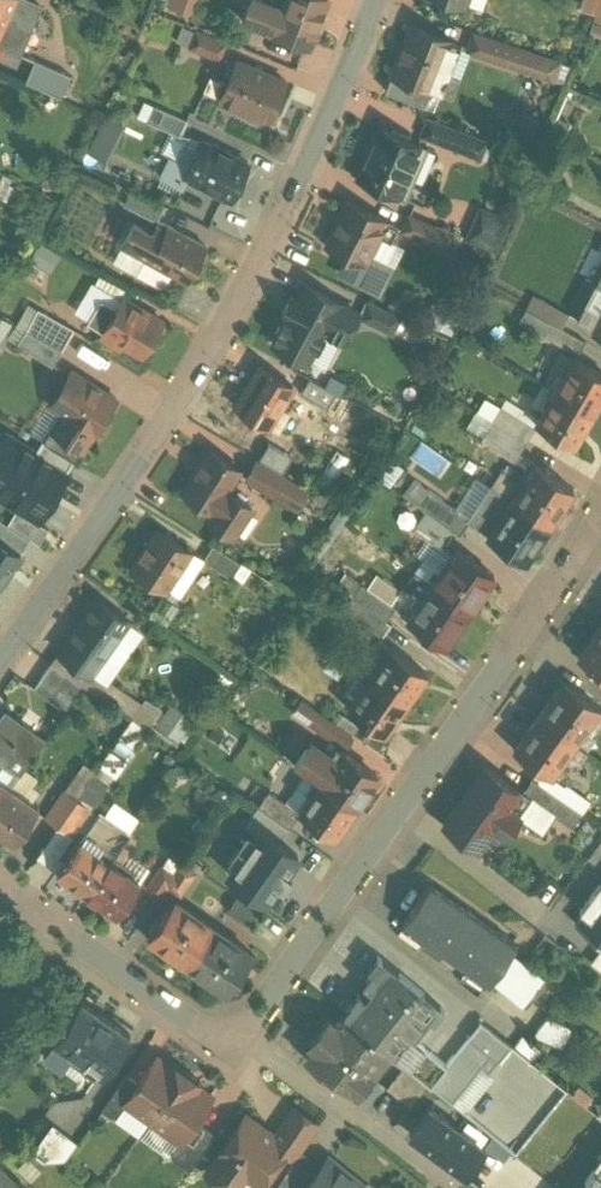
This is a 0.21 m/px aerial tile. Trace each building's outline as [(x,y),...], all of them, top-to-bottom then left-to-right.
[(0,35),(0,46),(35,61),(36,60),(20,53),(40,6),(25,0),(16,0),(0,35)] [(16,0),(0,0),(0,35),(16,0)] [(193,12),(197,0),(168,0),(167,2),(193,12)] [(265,0),(250,0),(242,20),(271,31),(281,6),(265,0)] [(281,6),(271,31),(271,32),(310,47),(328,0),(283,0),(281,6)] [(581,8),(597,13),(592,29),(600,31),(600,0),(583,0),(581,8)] [(449,41),(411,26),(385,91),(424,106),(431,90),(452,98),(460,78),(450,74),(461,46),(449,42),(449,41)] [(226,44),(197,32),(190,47),(219,59),(226,44)] [(534,54),(473,33),(467,51),(528,72),(534,54)] [(71,77),(36,60),(35,61),(26,82),(61,99),(71,77)] [(286,81),(238,60),(227,84),(211,77),(204,92),(221,99),(221,100),(269,120),(286,81)] [(187,120),(156,107),(149,123),(180,136),(187,120)] [(106,115),(89,151),(109,160),(126,124),(106,115)] [(487,142),(428,119),(421,135),(480,158),(487,142)] [(420,145),(380,128),(358,178),(405,199),(413,180),(406,177),(420,145)] [(248,163),(203,141),(198,151),(185,144),(172,171),(185,177),(230,200),(248,163)] [(165,207),(132,191),(125,206),(157,222),(165,207)] [(386,220),(348,201),(325,247),(348,258),(340,273),(379,293),(392,266),(374,257),(371,249),(378,235),(391,241),(398,226),(385,220),(386,220)] [(509,222),(481,210),(468,239),(496,250),(509,222)] [(436,227),(409,216),(402,231),(447,250),(455,233),(437,225),(436,227)] [(160,241),(150,235),(151,234),(134,224),(122,246),(145,259),(137,274),(164,288),(172,274),(188,282),(207,247),(168,226),(168,228),(167,228),(160,241)] [(31,259),(51,270),(61,252),(41,241),(31,259)] [(577,320),(593,329),(600,313),(600,285),(598,283),(596,283),(577,320)] [(356,312),(305,285),(297,300),(291,297),(290,298),(291,298),(283,313),(282,312),(282,314),(288,317),(273,344),(294,355),(299,346),(314,354),(329,325),(345,333),(356,312)] [(569,316),(534,297),(526,310),(552,324),(562,329),(569,316)] [(164,322),(122,298),(115,309),(103,329),(99,336),(119,348),(122,344),(143,357),(164,322)] [(115,309),(102,302),(90,322),(103,329),(115,309)] [(400,318),(368,303),(360,319),(393,334),(400,318)] [(74,330),(38,310),(27,331),(62,351),(74,330)] [(593,329),(592,331),(600,336),(600,313),(593,329)] [(13,322),(0,314),(0,342),(13,322)] [(562,329),(552,324),(545,337),(578,355),(586,342),(562,329)] [(62,351),(27,331),(18,345),(52,367),(62,351)] [(573,359),(555,391),(592,413),(600,397),(600,375),(573,359)] [(293,386),(260,367),(236,408),(268,427),(293,386)] [(116,400),(72,371),(50,405),(67,416),(93,433),(95,434),(116,400)] [(334,394),(312,382),(305,394),(327,407),(334,394)] [(592,413),(555,391),(536,424),(573,445),(592,413)] [(535,429),(502,409),(494,422),(527,442),(535,429)] [(93,433),(67,416),(48,445),(74,461),(75,461),(93,433)] [(527,442),(494,422),(481,442),(514,462),(527,442)] [(48,445),(33,436),(26,446),(66,473),(74,461),(48,445)] [(26,446),(25,445),(2,479),(43,508),(67,474),(66,473),(26,446)] [(240,472),(209,451),(183,491),(212,511),(214,512),(227,492),(240,472)] [(308,490),(258,461),(247,479),(298,508),(308,490)] [(574,491),(535,465),(511,501),(550,526),(574,491)] [(511,501),(490,487),(469,519),(467,522),(468,523),(488,536),(526,562),(550,526),(511,501)] [(253,509),(227,492),(214,512),(212,511),(207,518),(234,536),(253,509)] [(469,519),(432,493),(421,509),(454,532),(458,535),(468,523),(467,522),(469,519)] [(454,532),(426,513),(413,531),(441,551),(454,532)] [(350,528),(341,539),(370,561),(378,549),(350,528)] [(191,552),(158,529),(131,569),(165,591),(191,552)] [(0,543),(0,587),(21,557),(0,543)] [(494,576),(456,550),(432,585),(470,612),(494,576)] [(396,608),(362,585),(352,599),(386,622),(396,608)] [(470,612),(432,585),(407,621),(446,647),(470,612)] [(386,622),(352,599),(344,611),(382,638),(391,625),(386,622)] [(128,622),(97,600),(71,637),(71,636),(60,653),(91,675),(103,659),(102,659),(128,622)] [(578,658),(600,673),(600,625),(578,658)] [(426,673),(391,649),(370,679),(405,704),(426,673)] [(83,686),(51,664),(34,689),(65,711),(83,686)] [(405,704),(370,679),(348,710),(383,735),(405,704)] [(142,705),(108,681),(97,696),(132,720),(142,705)] [(600,708),(564,681),(539,716),(576,743),(600,708)] [(176,702),(159,722),(182,742),(199,722),(176,702)] [(332,722),(317,712),(309,723),(324,734),(332,722)] [(0,723),(0,761),(20,775),(44,741),(6,714),(0,723)] [(576,743),(539,716),(514,751),(551,778),(576,743)] [(377,777),(342,752),(338,758),(313,740),(296,765),(321,783),(356,807),(377,777)] [(520,790),(485,766),(484,767),(485,768),(474,784),(473,783),(459,803),(493,827),(494,826),(492,824),(504,807),(506,808),(507,808),(520,790)] [(100,768),(78,800),(90,809),(91,809),(113,777),(100,768)] [(551,792),(533,780),(524,793),(523,794),(555,816),(565,802),(551,792)] [(591,802),(559,780),(551,792),(565,802),(582,814),(591,802)] [(11,788),(0,781),(0,803),(11,788)] [(356,807),(321,783),(299,813),(299,814),(300,814),(334,838),(356,807)] [(11,788),(0,803),(0,833),(14,843),(39,808),(11,788)] [(555,816),(523,794),(524,793),(520,790),(507,808),(519,816),(518,817),(543,834),(555,816)] [(65,791),(46,818),(59,827),(78,800),(65,791)] [(299,813),(269,792),(258,807),(290,829),(300,814),(299,814),(299,813)] [(78,800),(59,827),(71,836),(77,828),(85,834),(97,816),(89,810),(90,809),(78,800)] [(582,814),(565,802),(555,816),(573,828),(582,814)] [(493,827),(459,803),(443,825),(477,850),(493,827)] [(504,807),(492,824),(494,826),(493,827),(505,836),(518,817),(519,816),(507,808),(506,808),(504,807)] [(130,833),(100,812),(85,834),(80,840),(110,861),(130,833)] [(228,873),(267,900),(298,856),(260,829),(228,873)] [(110,861),(80,840),(57,873),(87,894),(110,861)] [(110,861),(87,894),(117,915),(140,882),(110,861)] [(196,874),(182,865),(174,876),(176,877),(168,888),(181,896),(196,874)] [(162,867),(146,889),(160,899),(168,888),(176,877),(174,876),(162,867)] [(517,945),(430,885),(403,923),(405,924),(426,938),(425,939),(468,968),(489,982),(488,983),(490,984),(492,981),(511,953),(517,945)] [(596,897),(576,924),(600,942),(600,901),(596,897)] [(174,901),(148,938),(188,965),(214,928),(174,901)] [(266,920),(243,903),(234,915),(257,932),(266,920)] [(253,956),(214,928),(188,965),(227,993),(253,956)] [(524,963),(511,953),(492,981),(524,1007),(546,980),(524,963)] [(440,1007),(382,961),(362,986),(365,988),(342,1016),(392,1055),(405,1066),(428,1085),(452,1104),(476,1075),(475,1074),(468,1083),(446,1066),(414,1040),(440,1007)] [(130,1036),(81,1001),(53,1042),(54,1042),(44,1056),(62,1069),(72,1055),(83,1063),(80,1068),(95,1078),(98,1073),(102,1076),(130,1036)] [(562,1047),(573,1029),(549,1014),(537,1032),(562,1047)] [(392,1055),(342,1016),(336,1024),(329,1019),(310,1043),(316,1048),(308,1059),(334,1080),(337,1077),(356,1093),(372,1074),(392,1055)] [(482,1022),(446,1066),(468,1083),(475,1074),(476,1075),(481,1069),(489,1075),(512,1046),(482,1022)] [(138,1084),(125,1103),(126,1104),(151,1121),(184,1074),(177,1069),(175,1072),(157,1058),(138,1084)] [(428,1085),(405,1066),(387,1089),(410,1107),(428,1085)] [(184,1074),(151,1121),(179,1141),(181,1142),(194,1122),(212,1097),(190,1082),(192,1079),(184,1074)] [(127,1076),(102,1111),(111,1118),(118,1117),(118,1116),(126,1104),(125,1103),(138,1084),(127,1076)] [(409,1137),(477,1178),(497,1144),(429,1104),(409,1137)] [(295,1109),(274,1138),(288,1147),(283,1154),(295,1163),(296,1161),(320,1127),(295,1109)] [(274,1138),(246,1118),(207,1172),(227,1187),(233,1178),(245,1176),(260,1186),(283,1154),(288,1147),(274,1138)] [(194,1122),(181,1142),(179,1141),(171,1152),(172,1159),(190,1172),(215,1137),(194,1122)] [(78,1144),(53,1125),(32,1155),(43,1164),(66,1161),(78,1144)] [(515,1156),(505,1147),(488,1166),(499,1175),(515,1156)] [(328,1160),(315,1176),(305,1187),(363,1187),(328,1160)] [(296,1161),(295,1163),(277,1187),(305,1187),(315,1176),(296,1161)] [(582,1187),(600,1187),(600,1162),(582,1187)] [(0,1167),(0,1187),(21,1187),(0,1167)] [(535,1172),(522,1187),(556,1187),(535,1172)]
